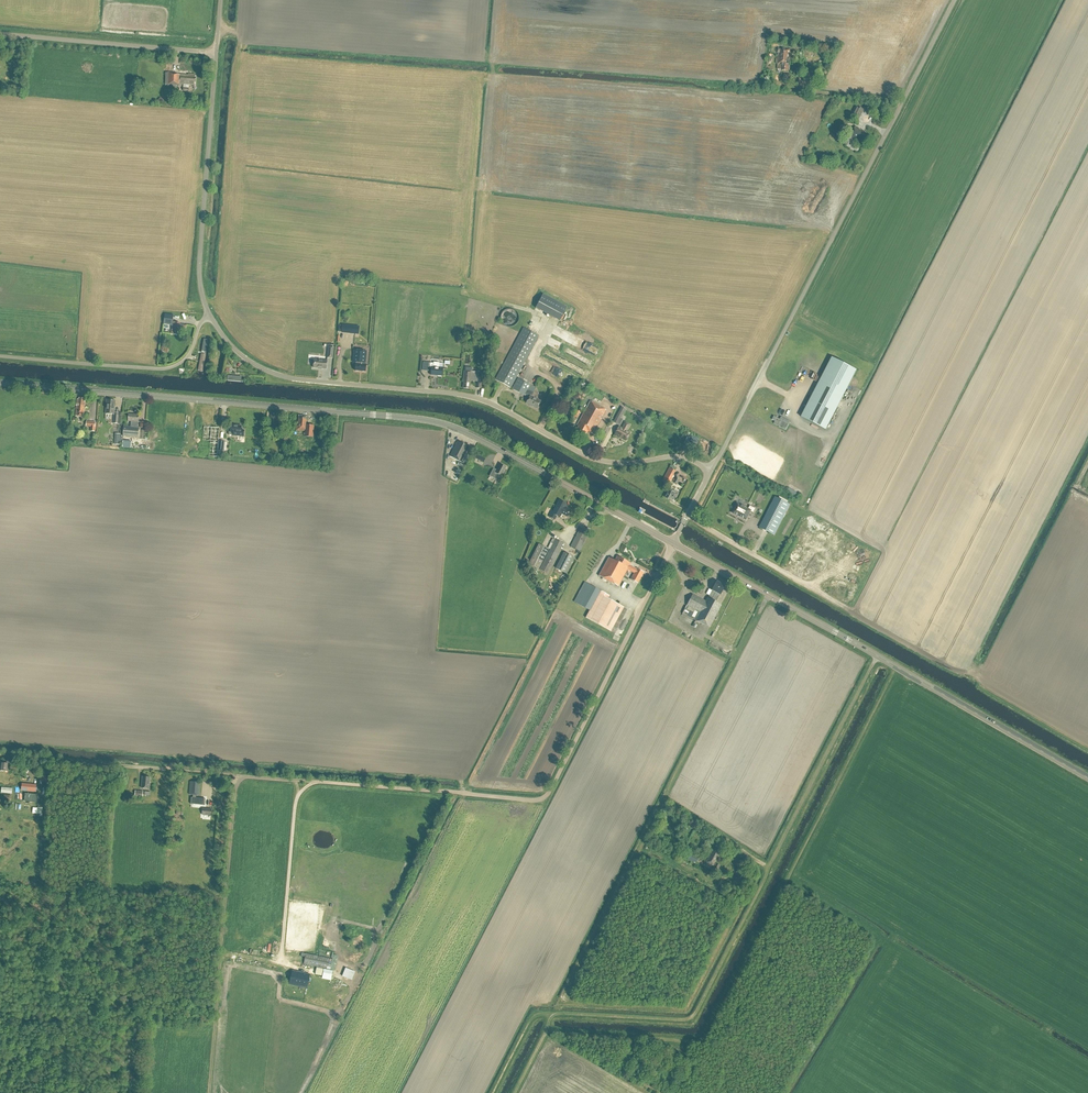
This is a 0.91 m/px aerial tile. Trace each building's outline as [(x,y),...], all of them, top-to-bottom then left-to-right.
[(831,47),(827,50),(830,56),(835,53),(831,47)] [(778,70),(782,70),(788,71),(789,65),(790,65),(791,49),(778,48),(777,60),(776,60),(776,64),(778,64),(778,70)] [(188,91),(189,85),(195,85),(195,82),(196,83),(196,78),(195,78),(195,75),(190,74),(190,76),(177,75),(177,73),(169,73),(168,85),(179,85),(179,84),(183,84),(183,91),(188,91)] [(851,118),(858,122),(864,110),(857,106),(851,118)] [(859,140),(865,142),(869,134),(863,132),(864,131),(855,126),(850,136),(859,141),(859,140)] [(567,307),(543,294),(535,308),(559,321),(567,307)] [(492,315),(497,323),(508,316),(503,308),(492,315)] [(165,314),(163,324),(172,325),(173,322),(174,315),(165,314)] [(173,322),(172,325),(171,332),(170,332),(170,334),(178,335),(179,329),(185,330),(186,325),(180,324),(180,323),(173,322)] [(497,377),(494,381),(509,389),(510,387),(523,363),(538,336),(523,328),(504,362),(503,365),(498,374),(497,377)] [(354,351),(353,363),(355,363),(355,364),(355,371),(365,372),(366,363),(365,363),(366,352),(354,351)] [(206,355),(201,354),(198,370),(203,371),(206,355)] [(826,430),(856,371),(832,358),(801,417),(826,430)] [(313,364),(313,368),(326,369),(327,361),(314,360),(313,364)] [(423,363),(422,371),(426,371),(430,371),(431,371),(430,375),(442,376),(443,368),(439,368),(439,363),(433,362),(433,364),(426,363),(423,363)] [(464,380),(463,388),(470,389),(471,381),(477,382),(476,388),(481,389),(481,386),(485,387),(486,378),(482,378),(478,377),(479,372),(471,371),(471,372),(465,371),(464,371),(463,380),(464,380)] [(512,389),(512,390),(524,396),(525,395),(529,397),(526,404),(536,409),(541,401),(531,397),(534,393),(528,390),(530,385),(527,383),(523,381),(518,378),(512,389)] [(84,399),(79,398),(79,400),(77,399),(76,416),(84,417),(85,404),(83,404),(84,399)] [(106,400),(105,414),(114,415),(113,424),(118,424),(118,413),(114,413),(115,401),(106,400)] [(575,433),(584,438),(587,432),(592,435),(605,410),(590,402),(576,426),(578,427),(575,433)] [(623,420),(620,418),(625,409),(621,407),(613,422),(620,426),(623,420)] [(131,422),(130,427),(124,426),(123,436),(138,437),(139,427),(138,427),(139,415),(128,414),(128,422),(131,422)] [(275,415),(270,414),(269,431),(276,432),(277,429),(278,429),(278,422),(276,422),(277,416),(275,416),(275,415)] [(307,417),(299,416),(298,422),(296,422),(296,430),(305,431),(305,436),(312,437),(313,426),(306,425),(307,417)] [(773,424),(786,430),(789,425),(788,424),(779,419),(773,416),(771,420),(774,421),(773,424)] [(96,422),(86,422),(86,426),(91,427),(90,431),(95,431),(96,422)] [(619,437),(626,441),(630,433),(627,431),(630,425),(625,422),(622,428),(618,427),(614,435),(619,438),(619,437)] [(241,426),(231,425),(230,432),(229,432),(228,435),(233,435),(233,436),(243,437),(244,430),(241,430),(241,426)] [(217,451),(218,441),(219,428),(204,427),(203,440),(211,441),(209,456),(217,457),(217,451)] [(471,449),(457,442),(450,456),(464,463),(471,449)] [(506,467),(500,465),(496,473),(492,471),(490,476),(496,480),(499,475),(501,476),(506,467)] [(675,471),(669,468),(662,481),(668,485),(675,471)] [(669,490),(665,498),(670,500),(671,498),(675,500),(678,494),(669,490)] [(775,536),(791,505),(776,497),(760,528),(775,536)] [(566,505),(559,500),(553,512),(551,511),(548,516),(554,520),(556,516),(560,518),(561,514),(566,517),(570,510),(565,507),(566,505)] [(737,502),(737,503),(732,513),(746,520),(751,511),(753,513),(754,512),(755,509),(750,506),(749,508),(737,502)] [(580,527),(570,547),(579,551),(589,532),(580,527)] [(563,543),(555,539),(540,570),(548,574),(563,543)] [(539,569),(549,549),(538,544),(529,564),(539,569)] [(564,552),(555,568),(566,574),(574,558),(564,552)] [(630,564),(617,557),(614,561),(609,558),(599,576),(618,587),(627,570),(633,573),(630,580),(637,584),(643,572),(636,569),(629,566),(630,564)] [(685,608),(682,614),(710,628),(722,605),(716,602),(725,586),(716,581),(711,590),(712,590),(709,595),(708,598),(707,598),(706,601),(693,594),(686,606),(685,608)] [(603,596),(605,593),(585,582),(574,602),(590,611),(586,618),(611,631),(623,607),(603,596)] [(833,598),(840,590),(836,586),(833,590),(829,595),(833,598)] [(139,777),(132,776),(131,790),(125,789),(125,794),(133,795),(133,789),(138,790),(139,777)] [(142,777),(141,788),(149,789),(150,778),(142,777)] [(190,782),(189,794),(193,795),(193,798),(191,797),(191,804),(205,805),(205,799),(196,798),(196,795),(198,795),(199,786),(198,786),(198,782),(190,782)] [(22,784),(21,791),(36,792),(37,785),(22,784)] [(37,802),(37,794),(25,793),(25,801),(37,802)] [(721,851),(716,848),(715,850),(713,849),(706,862),(713,866),(721,851)] [(694,863),(697,857),(691,853),(688,859),(694,863)] [(310,951),(323,953),(325,942),(311,940),(310,951)] [(330,970),(331,965),(332,959),(306,954),(305,957),(304,964),(330,970)] [(324,969),(317,967),(315,974),(322,976),(324,969)] [(345,968),(342,976),(352,980),(355,972),(345,968)] [(324,969),(322,979),(331,981),(333,971),(324,969)] [(292,971),(289,985),(307,989),(310,974),(292,971)]
